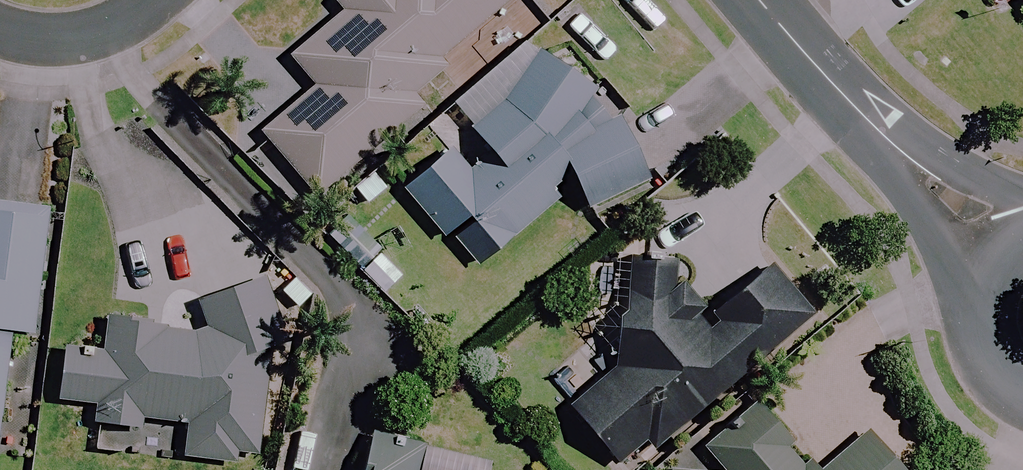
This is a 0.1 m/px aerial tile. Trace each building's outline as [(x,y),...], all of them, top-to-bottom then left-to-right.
[(499,0),(323,0),(334,12),(282,57),(309,88),(254,135),(308,199),(419,104),(410,94),(444,65),(437,58),(501,3),(499,0)] [(991,9),(1002,0),(984,0),(991,9)] [(1022,15),(1022,0),(1011,0),(1022,15)] [(640,156),(552,52),(436,150),(431,144),(386,183),(465,276),(562,193),(577,210),(640,156)] [(0,207),(0,379),(5,334),(27,336),(40,211),(0,207)] [(667,265),(622,262),(616,365),(563,408),(614,469),(647,443),(653,450),(809,322),(765,268),(700,321),(676,293),(666,292),(667,265)] [(178,421),(174,461),(229,465),(230,457),(257,459),(268,345),(283,339),(257,281),(201,306),(213,332),(153,327),(153,320),(88,315),(88,322),(86,351),(62,350),(57,407),(81,409),(79,429),(138,434),(140,418),(178,421)] [(749,403),(699,447),(719,469),(808,469),(749,403)] [(856,432),(812,469),(889,469),(856,432)] [(421,448),(358,436),(351,469),(416,469),(421,448)]
